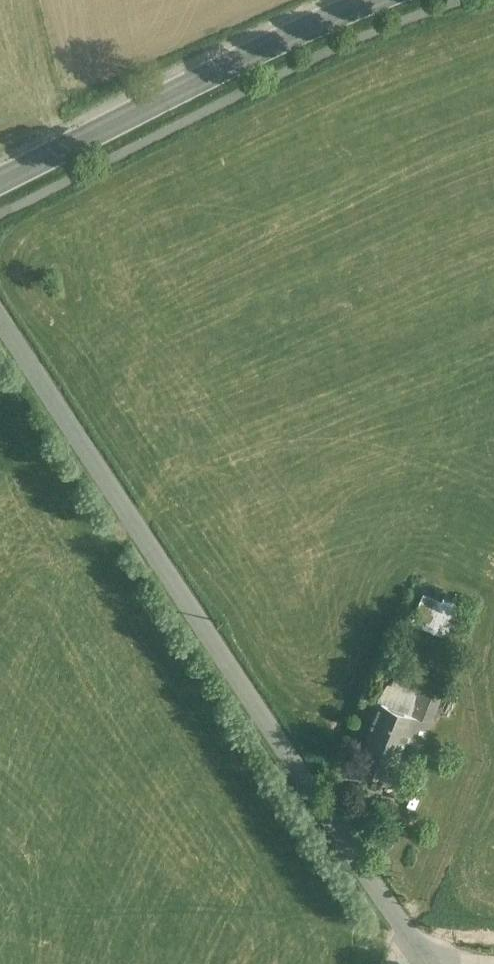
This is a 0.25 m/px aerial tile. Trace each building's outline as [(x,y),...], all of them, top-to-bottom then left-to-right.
[(423,626),(436,596),(424,591),(411,620),(423,626)] [(436,596),(423,626),(446,636),(451,625),(459,606),(436,596)] [(460,629),(468,610),(459,606),(451,625),(460,629)] [(441,660),(425,654),(419,669),(435,675),(441,660)] [(408,693),(389,686),(383,702),(418,716),(435,676),(435,675),(419,669),(408,693)] [(435,676),(418,716),(427,720),(444,679),(435,676)] [(418,716),(383,702),(358,763),(392,777),(409,738),(418,716)] [(427,720),(418,716),(409,738),(420,743),(430,721),(427,720)] [(409,738),(392,777),(406,783),(423,744),(420,743),(409,738)]
